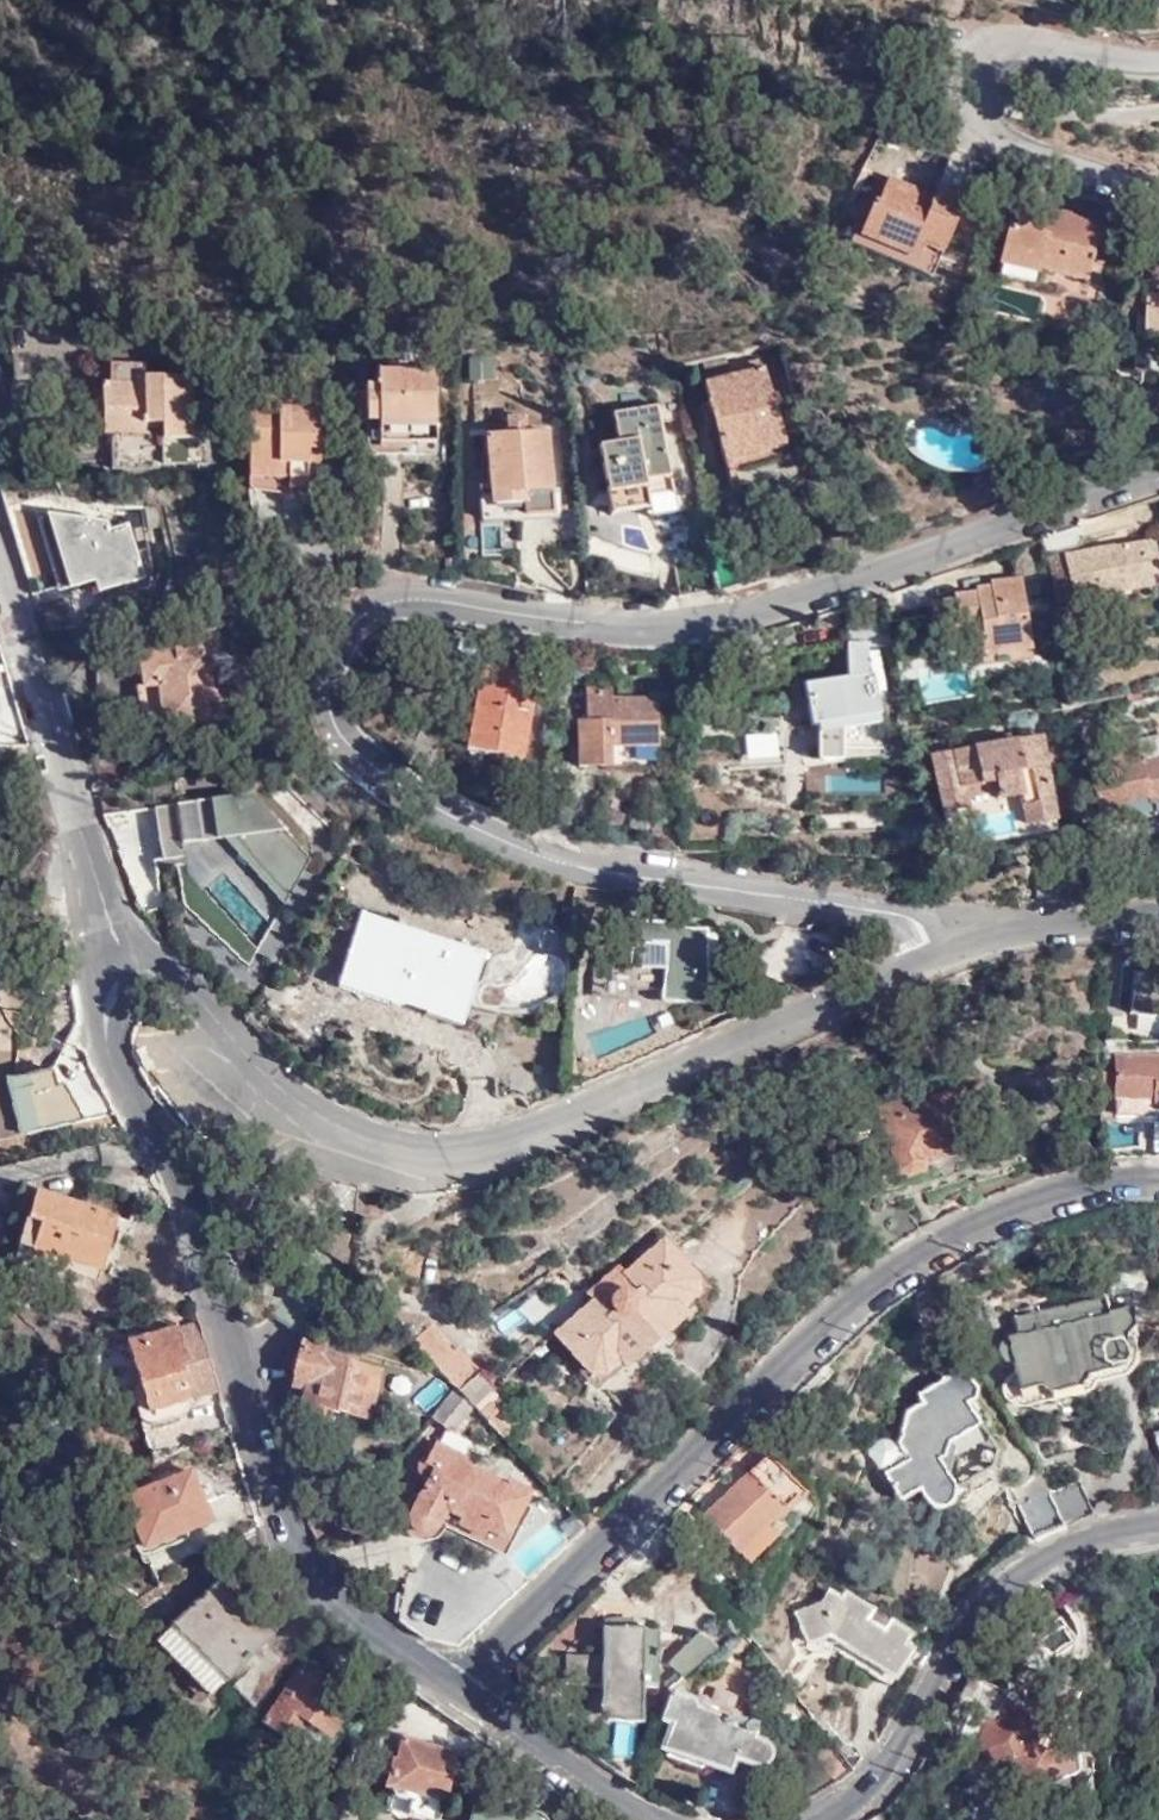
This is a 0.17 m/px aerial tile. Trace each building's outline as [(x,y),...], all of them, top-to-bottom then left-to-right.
[(942,190),(940,198),(894,180),(883,204),(874,201),(862,234),(937,266),(959,217),(955,216),(962,198),(942,190)] [(1003,260),(1041,269),(1087,280),(1100,224),(1047,211),(1053,187),(1029,180),(1018,224),(1013,223),(1003,260)] [(1041,269),(1003,260),(1000,274),(1038,284),(1041,269)] [(163,435),(193,437),(194,372),(148,372),(148,381),(133,381),(133,357),(105,356),(103,426),(163,425),(163,435)] [(721,460),(784,441),(760,359),(700,378),(721,460)] [(438,452),(438,440),(435,367),(378,370),(378,386),(365,387),(367,446),(368,446),(368,448),(372,453),(373,453),(375,454),(438,452)] [(323,443),(323,394),(248,397),(250,489),(292,489),(292,484),(311,484),(312,442),(323,443)] [(621,406),(625,437),(602,440),(610,512),(650,509),(646,478),(674,475),(664,401),(621,406)] [(487,434),(492,505),(525,502),(526,517),(549,515),(555,515),(549,429),(487,434)] [(789,455),(784,441),(721,460),(724,473),(789,455)] [(492,505),(491,485),(477,486),(481,525),(550,519),(549,515),(526,517),(525,502),(492,505)] [(6,507),(33,594),(79,580),(80,585),(98,579),(102,589),(149,576),(130,524),(111,529),(108,518),(48,516),(43,497),(6,507)] [(1039,539),(1012,550),(1013,559),(1041,549),(1039,539)] [(1062,558),(1050,559),(1057,600),(1058,607),(1074,605),(1074,607),(1153,595),(1149,574),(1158,571),(1158,568),(1154,539),(1114,546),(1113,544),(1108,545),(1108,549),(1095,551),(1095,547),(1061,553),(1062,558)] [(1013,559),(1017,577),(1045,573),(1041,549),(1013,559)] [(930,632),(981,624),(987,660),(1034,652),(1021,577),(992,582),(992,585),(977,587),(978,591),(955,595),(956,601),(925,606),(930,632)] [(846,625),(850,676),(806,682),(812,726),(820,725),(820,761),(844,761),(844,729),(880,723),(870,646),(889,645),(886,625),(846,625)] [(180,632),(181,650),(137,654),(141,734),(225,731),(224,699),(217,700),(214,660),(222,659),(220,629),(180,632)] [(524,760),(537,678),(482,671),(469,750),(524,760)] [(587,721),(579,721),(579,765),(612,765),(612,745),(658,745),(659,698),(613,697),(613,688),(587,688),(587,721)] [(744,734),(746,763),(778,761),(776,732),(744,734)] [(1026,827),(1060,821),(1046,735),(936,753),(946,815),(971,811),(969,799),(994,795),(995,801),(1021,797),(1026,827)] [(1120,743),(1123,768),(1098,771),(1103,822),(1158,816),(1158,738),(1120,743)] [(258,896),(292,890),(275,787),(152,808),(161,861),(186,857),(190,880),(254,869),(258,896)] [(442,942),(439,954),(387,942),(388,930),(349,920),(336,980),(428,1003),(426,1017),(461,1024),(477,950),(442,942)] [(684,1039),(703,1029),(704,1009),(720,1011),(720,1001),(735,1004),(761,993),(752,971),(723,982),(730,937),(692,930),(691,938),(654,932),(653,954),(598,947),(594,980),(654,987),(654,1002),(686,1007),(684,1039)] [(1132,967),(1129,1011),(1158,1013),(1158,969),(1132,967)] [(1116,1053),(1115,1070),(1115,1102),(1101,1101),(1098,1160),(1158,1158),(1158,1055),(1116,1053)] [(76,1124),(58,1056),(0,1071),(0,1143),(76,1124)] [(1115,1070),(1103,1070),(1101,1101),(1115,1102),(1115,1070)] [(873,1104),(878,1121),(894,1171),(962,1147),(952,1118),(962,1113),(966,1104),(959,1086),(907,1103),(904,1094),(873,1104)] [(894,1171),(878,1121),(850,1132),(867,1181),(894,1171)] [(34,1192),(26,1218),(39,1222),(32,1247),(99,1267),(114,1216),(34,1192)] [(39,1222),(26,1218),(18,1243),(32,1247),(39,1222)] [(350,1260),(350,1259),(319,1239),(272,1313),(304,1334),(298,1345),(294,1360),(288,1401),(301,1403),(298,1413),(327,1420),(329,1411),(367,1420),(380,1371),(323,1354),(329,1333),(309,1326),(350,1260)] [(696,1293),(698,1279),(664,1240),(625,1273),(617,1264),(588,1289),(596,1298),(556,1332),(592,1371),(603,1372),(619,1359),(627,1367),(685,1316),(678,1308),(696,1293)] [(1107,1309),(1104,1296),(1014,1315),(1017,1329),(1013,1335),(1006,1336),(1021,1397),(1081,1385),(1077,1370),(1117,1361),(1130,1349),(1125,1329),(1134,1322),(1130,1303),(1107,1309)] [(151,1425),(182,1416),(190,1402),(218,1394),(197,1321),(177,1326),(126,1341),(137,1378),(130,1392),(138,1419),(151,1425)] [(430,1336),(416,1349),(431,1365),(436,1370),(451,1356),(430,1336)] [(436,1370),(455,1389),(460,1395),(478,1377),(454,1353),(451,1356),(436,1370)] [(427,1414),(431,1417),(455,1389),(436,1370),(431,1365),(423,1372),(435,1383),(437,1382),(447,1391),(427,1414)] [(965,1370),(958,1369),(917,1393),(921,1402),(906,1410),(897,1439),(895,1444),(901,1453),(905,1461),(883,1473),(897,1498),(915,1487),(927,1503),(932,1507),(940,1508),(958,1497),(944,1474),(949,1464),(945,1458),(947,1440),(978,1422),(965,1403),(972,1400),(975,1388),(965,1370)] [(460,1395),(474,1410),(493,1392),(478,1377),(460,1395)] [(455,1389),(431,1417),(451,1436),(475,1411),(474,1410),(460,1395),(455,1389)] [(480,1416),(505,1442),(511,1437),(502,1428),(500,1429),(493,1422),(498,1416),(490,1407),(480,1416)] [(895,1444),(897,1439),(880,1436),(864,1445),(877,1468),(901,1453),(895,1444)] [(748,1437),(730,1454),(746,1472),(700,1517),(734,1551),(797,1488),(748,1437)] [(505,1539),(529,1491),(504,1478),(501,1483),(461,1461),(464,1456),(434,1441),(424,1461),(432,1465),(408,1511),(408,1521),(426,1531),(436,1525),(444,1508),(458,1515),(455,1523),(480,1535),(484,1528),(505,1539)] [(1019,1503),(1032,1539),(1063,1526),(1049,1490),(1041,1467),(1034,1476),(1024,1484),(1029,1499),(1019,1503)] [(208,1520),(188,1469),(157,1482),(155,1476),(143,1481),(145,1487),(120,1498),(141,1547),(208,1520)] [(1049,1490),(1063,1526),(1091,1514),(1079,1479),(1049,1490)] [(254,1619),(217,1581),(154,1641),(208,1695),(262,1641),(247,1625),(254,1619)] [(881,1631),(861,1617),(867,1608),(842,1591),(837,1597),(824,1589),(818,1599),(794,1608),(807,1641),(825,1634),(868,1661),(864,1668),(887,1683),(908,1648),(899,1642),(905,1633),(888,1622),(881,1631)] [(603,1625),(620,1625),(620,1616),(603,1617),(603,1625)] [(642,1625),(620,1625),(603,1625),(602,1624),(600,1654),(564,1654),(564,1684),(598,1684),(597,1718),(639,1720),(639,1684),(654,1684),(655,1627),(642,1627),(642,1625)] [(724,1661),(752,1637),(741,1624),(714,1649),(724,1661)] [(298,1669),(319,1683),(332,1664),(310,1649),(298,1669)] [(343,1699),(319,1683),(298,1669),(263,1721),(287,1737),(299,1720),(327,1736),(339,1717),(333,1714),(343,1699)] [(664,1679),(671,1687),(682,1678),(675,1670),(664,1679)] [(1001,1692),(969,1675),(955,1700),(963,1704),(960,1712),(963,1714),(958,1722),(973,1730),(980,1713),(988,1717),(969,1752),(1012,1775),(1023,1781),(1040,1748),(1050,1727),(998,1698),(1001,1692)] [(668,1691),(658,1716),(670,1719),(661,1745),(725,1768),(730,1755),(753,1764),(760,1762),(766,1758),(768,1752),(767,1745),(761,1739),(751,1735),(753,1726),(695,1707),(689,1696),(669,1690),(668,1691)] [(1060,1720),(1046,1750),(1032,1777),(1036,1785),(1073,1767),(1072,1726),(1060,1720)] [(612,1728),(612,1758),(633,1758),(633,1728),(612,1728)] [(451,1754),(419,1746),(419,1743),(376,1733),(367,1767),(387,1773),(386,1777),(390,1778),(388,1795),(384,1811),(423,1819),(437,1819),(443,1795),(451,1754)] [(811,1754),(833,1781),(852,1767),(830,1739),(811,1754)] [(1046,1750),(1040,1748),(1023,1781),(1012,1775),(1006,1789),(1017,1796),(1036,1785),(1032,1777),(1046,1750)] [(578,1803),(531,1772),(517,1794),(535,1806),(529,1814),(472,1802),(468,1819),(566,1819),(578,1803)]
